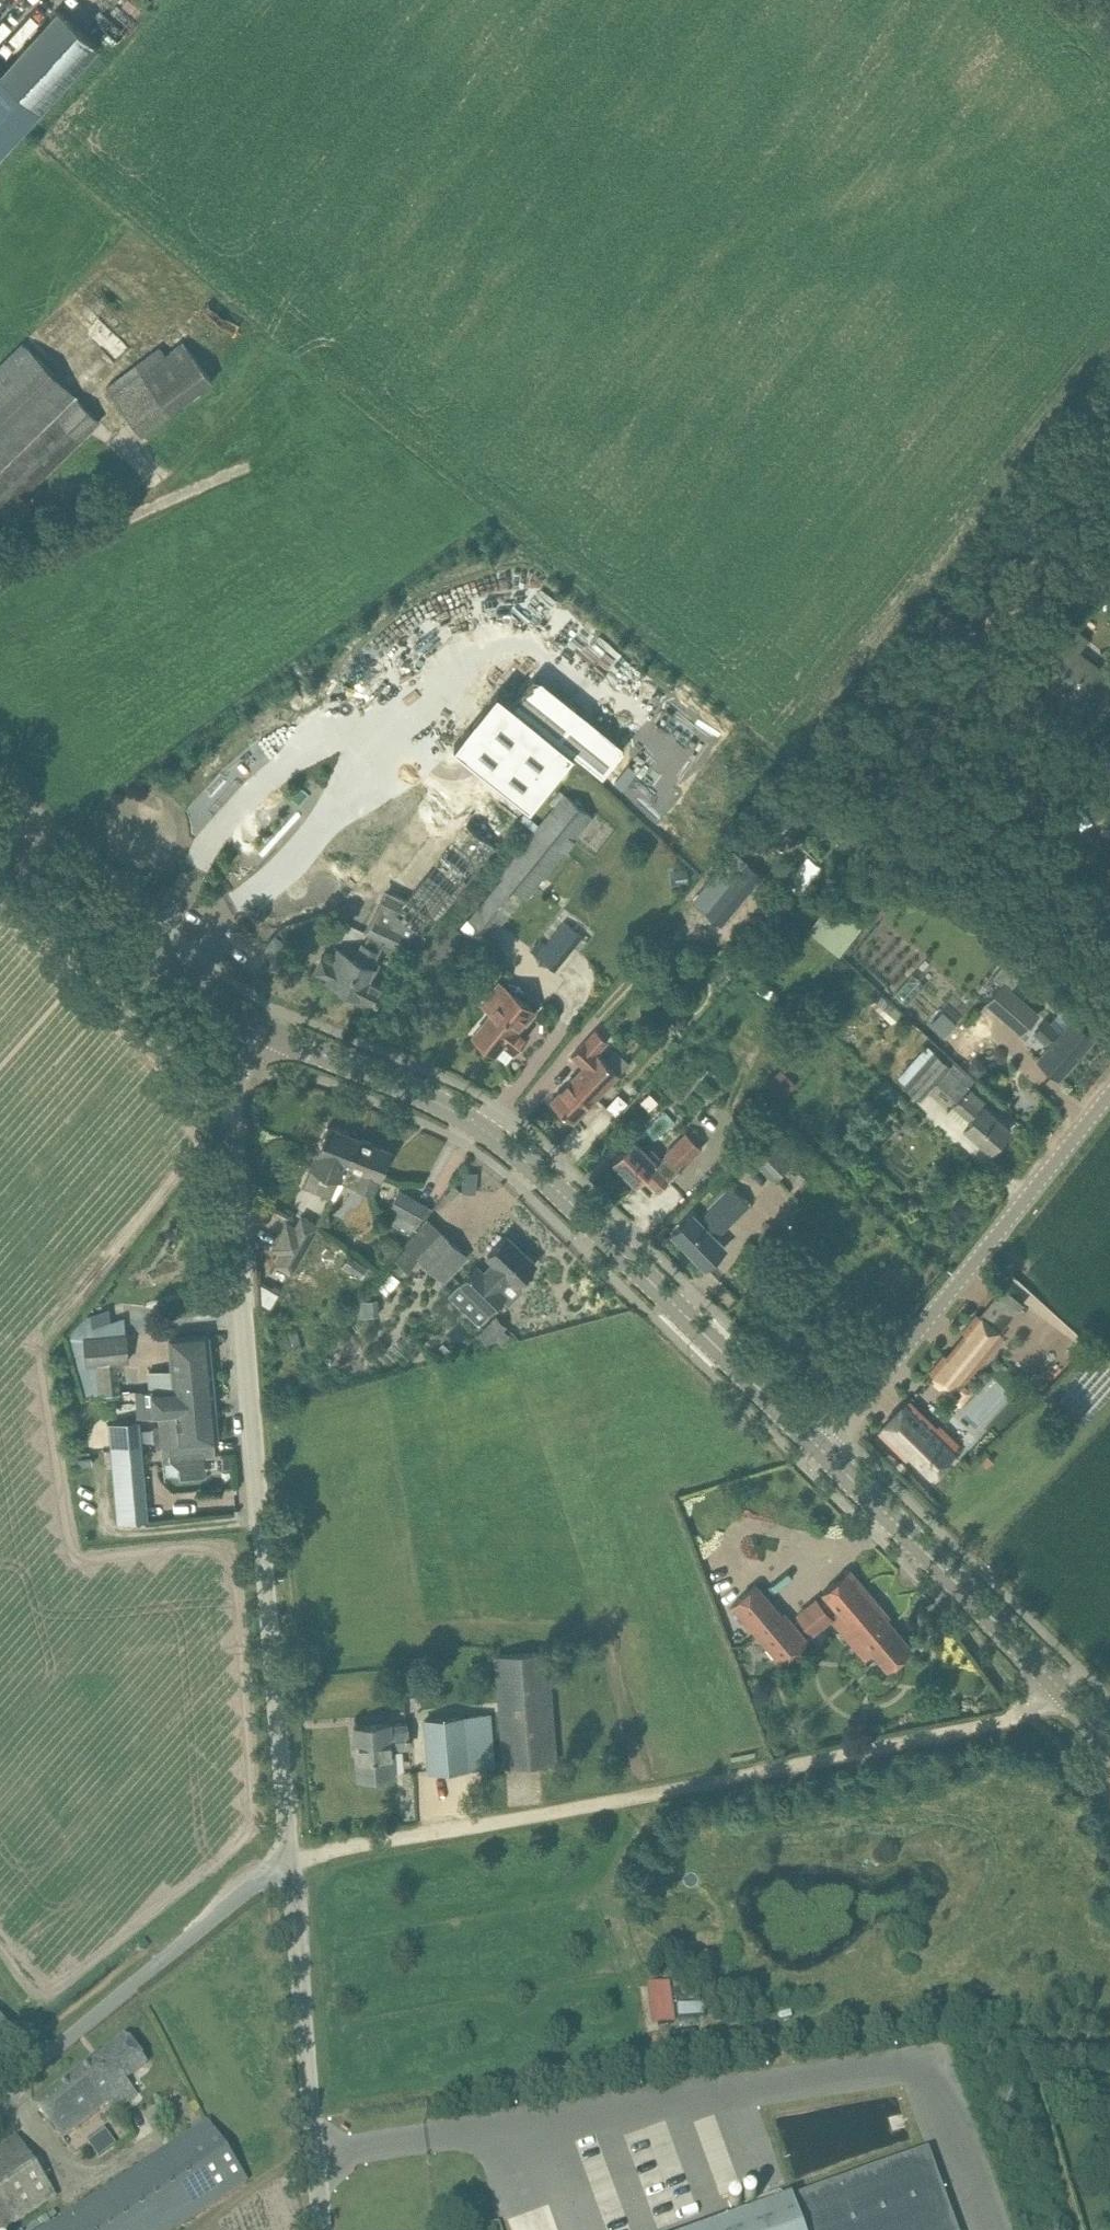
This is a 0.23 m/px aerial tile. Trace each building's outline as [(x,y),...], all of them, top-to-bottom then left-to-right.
[(99,45),(59,9),(0,73),(0,154),(99,45)] [(213,380),(184,341),(166,354),(160,347),(107,387),(142,434),(213,380)] [(84,405),(23,343),(0,365),(0,518),(99,421),(84,405)] [(1084,645),(1089,638),(1057,613),(1036,639),(1043,645),(1025,667),(1077,709),(1094,722),(1109,702),(1109,677),(1078,652),(1084,645)] [(923,653),(942,653),(941,643),(923,643),(923,653)] [(395,787),(486,859),(571,754),(496,693),(454,744),(439,732),(395,787)] [(502,878),(469,919),(489,935),(522,894),(526,898),(593,816),(565,794),(499,875),(502,878)] [(953,800),(941,797),(938,815),(950,817),(953,800)] [(429,818),(415,807),(408,816),(404,813),(358,869),(385,891),(431,835),(421,827),(429,818)] [(769,869),(751,852),(726,881),(720,876),(714,883),(710,879),(693,898),(705,908),(704,910),(706,911),(702,915),(713,925),(717,920),(722,925),(769,869)] [(457,896),(428,873),(406,900),(386,891),(367,933),(369,934),(384,941),(396,946),(399,938),(402,940),(399,946),(412,951),(457,896)] [(837,952),(860,926),(830,900),(807,926),(837,952)] [(564,922),(537,955),(556,971),(583,938),(564,922)] [(286,942),(276,934),(268,944),(278,951),(286,942)] [(384,941),(369,934),(364,944),(363,943),(356,957),(338,949),(324,979),(348,990),(345,995),(370,1007),(374,998),(377,999),(384,984),(373,978),(380,963),(375,960),(379,952),(384,941)] [(1000,982),(987,1000),(1022,1031),(1038,1014),(1010,989),(1027,969),(1012,955),(993,976),(1000,982)] [(535,1010),(499,981),(482,1003),(493,1011),(474,1034),(496,1052),(503,1043),(513,1052),(528,1033),(521,1027),(535,1010)] [(882,1014),(892,1023),(902,1012),(880,993),(870,1004),(875,1008),(871,1014),(877,1020),(882,1014)] [(941,1008),(928,1023),(944,1038),(957,1023),(941,1008)] [(1094,1035),(1078,1020),(1073,1016),(1059,1031),(1046,1019),(1035,1031),(1050,1044),(1039,1057),(1059,1074),(1063,1077),(1074,1064),(1070,1061),(1094,1035)] [(586,1040),(572,1054),(584,1065),(552,1099),(574,1120),(630,1062),(616,1049),(606,1060),(597,1051),(608,1040),(597,1029),(586,1040)] [(948,1048),(966,1065),(983,1046),(965,1029),(948,1048)] [(927,1046),(897,1080),(920,1100),(935,1083),(956,1102),(947,1112),(963,1127),(964,1126),(992,1150),(1011,1128),(985,1104),(986,1102),(969,1087),(974,1081),(954,1063),(951,1066),(927,1046)] [(974,1062),(968,1068),(979,1077),(987,1068),(980,1062),(974,1062)] [(767,1080),(783,1095),(795,1082),(779,1067),(767,1080)] [(361,1138),(328,1124),(311,1168),(343,1181),(361,1138)] [(702,1146),(686,1131),(665,1153),(665,1154),(662,1157),(652,1147),(647,1152),(634,1140),(615,1160),(637,1183),(645,1175),(659,1189),(669,1179),(680,1168),(702,1146)] [(393,1150),(361,1138),(343,1181),(373,1193),(379,1176),(382,1177),(393,1150)] [(770,1139),(753,1158),(774,1179),(792,1161),(770,1139)] [(734,1187),(722,1199),(706,1215),(702,1210),(696,1217),(693,1214),(673,1233),(706,1266),(725,1247),(716,1238),(750,1203),(734,1187)] [(400,1189),(389,1208),(384,1219),(411,1232),(416,1223),(418,1224),(428,1205),(400,1189)] [(319,1225),(301,1215),(295,1226),(287,1221),(272,1248),(281,1253),(274,1264),(292,1274),(319,1225)] [(427,1216),(406,1245),(396,1258),(408,1271),(419,1257),(446,1282),(470,1256),(427,1216)] [(797,1233),(768,1220),(759,1238),(789,1251),(797,1233)] [(536,1263),(507,1235),(488,1255),(493,1259),(482,1271),(477,1266),(462,1283),(471,1293),(490,1311),(503,1296),(509,1302),(513,1298),(521,1289),(521,1284),(518,1281),(536,1263)] [(350,1255),(342,1268),(355,1276),(356,1275),(362,1279),(369,1267),(350,1255)] [(279,1293),(262,1283),(263,1303),(271,1307),(279,1293)] [(490,1311),(471,1293),(460,1304),(480,1322),(490,1311)] [(944,1353),(930,1371),(956,1393),(1003,1334),(977,1313),(963,1331),(965,1335),(948,1355),(944,1353)] [(126,1334),(69,1340),(84,1394),(113,1393),(110,1362),(129,1360),(126,1334)] [(150,1375),(152,1389),(213,1383),(208,1334),(170,1338),(173,1372),(150,1375)] [(160,1416),(215,1410),(213,1383),(152,1389),(153,1413),(159,1412),(160,1416)] [(937,1428),(924,1416),(909,1400),(880,1430),(907,1457),(909,1454),(931,1475),(955,1450),(953,1448),(958,1443),(939,1425),(937,1428)] [(215,1410),(160,1416),(164,1460),(216,1455),(215,1438),(218,1438),(215,1410)] [(147,1519),(140,1444),(138,1421),(110,1423),(119,1522),(147,1519)] [(231,1456),(223,1457),(223,1468),(232,1468),(231,1456)] [(833,1583),(823,1591),(851,1624),(842,1631),(853,1646),(863,1638),(889,1669),(912,1649),(887,1619),(890,1616),(850,1569),(833,1583)] [(785,1612),(783,1613),(758,1584),(732,1606),(780,1663),(809,1639),(785,1612)] [(833,1618),(816,1597),(796,1613),(813,1635),(833,1618)] [(556,1761),(547,1649),(495,1654),(504,1765),(556,1761)] [(489,1715),(425,1720),(429,1771),(493,1766),(489,1715)] [(598,1755),(595,1715),(554,1718),(558,1758),(598,1755)] [(408,1722),(377,1724),(355,1726),(359,1777),(394,1774),(392,1747),(410,1746),(408,1722)] [(732,1982),(721,1979),(719,1985),(730,1988),(732,1982)] [(669,1982),(662,1983),(649,1985),(650,1993),(654,2025),(675,2022),(671,1992),(669,1982)] [(147,2063),(126,2036),(94,2061),(92,2059),(35,2103),(63,2139),(109,2103),(115,2111),(137,2095),(125,2080),(147,2063)] [(229,2192),(247,2180),(208,2122),(45,2229),(171,2229),(229,2192)] [(96,2156),(114,2144),(104,2129),(86,2140),(96,2156)] [(0,2149),(0,2229),(7,2229),(58,2197),(18,2137),(0,2149)] [(792,2199),(803,2229),(957,2229),(929,2150),(792,2199)] [(792,2199),(708,2229),(803,2229),(792,2199)]
